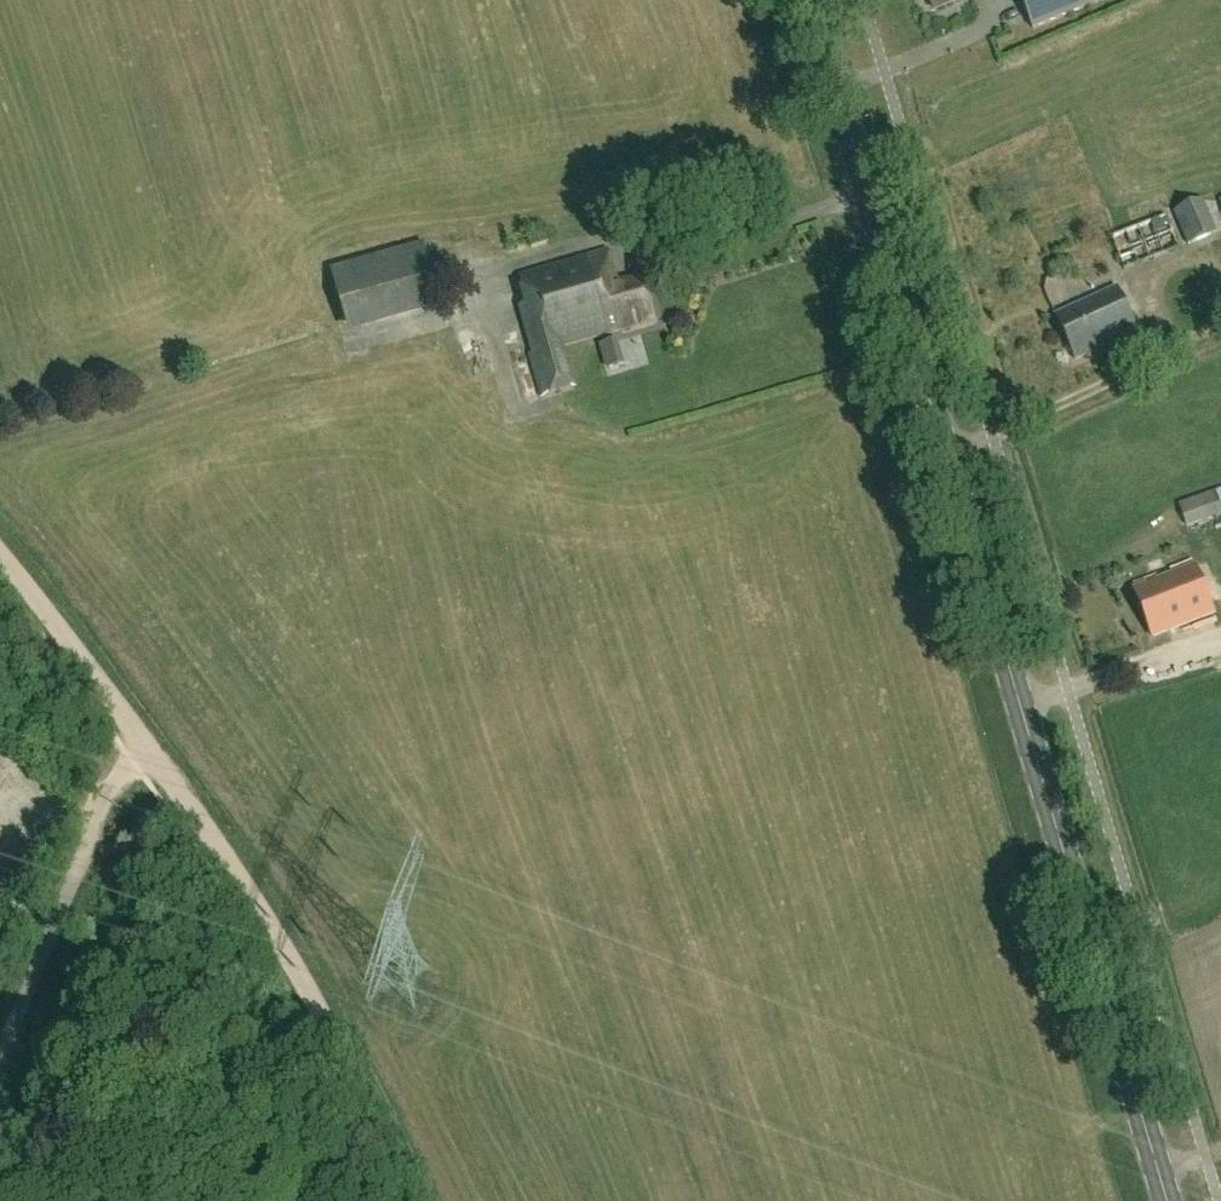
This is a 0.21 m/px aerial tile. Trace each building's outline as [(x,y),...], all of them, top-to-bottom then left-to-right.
[(957,0),(930,0),(934,9),(957,0)] [(1097,4),(1096,0),(1022,0),(1033,29),(1097,4)] [(1187,245),(1218,232),(1203,199),(1174,212),(1187,245)] [(1125,269),(1179,248),(1166,216),(1112,237),(1125,269)] [(347,321),(439,294),(425,243),(332,269),(347,321)] [(617,284),(608,251),(520,276),(528,305),(520,307),(534,354),(530,355),(542,398),(574,388),(562,347),(654,320),(642,277),(617,284)] [(1075,359),(1137,331),(1118,287),(1055,315),(1075,359)] [(616,341),(602,344),(609,368),(623,365),(616,341)] [(1216,492),(1215,490),(1179,503),(1187,527),(1220,515),(1220,490),(1216,492)] [(1153,637),(1213,613),(1195,566),(1134,590),(1153,637)]
